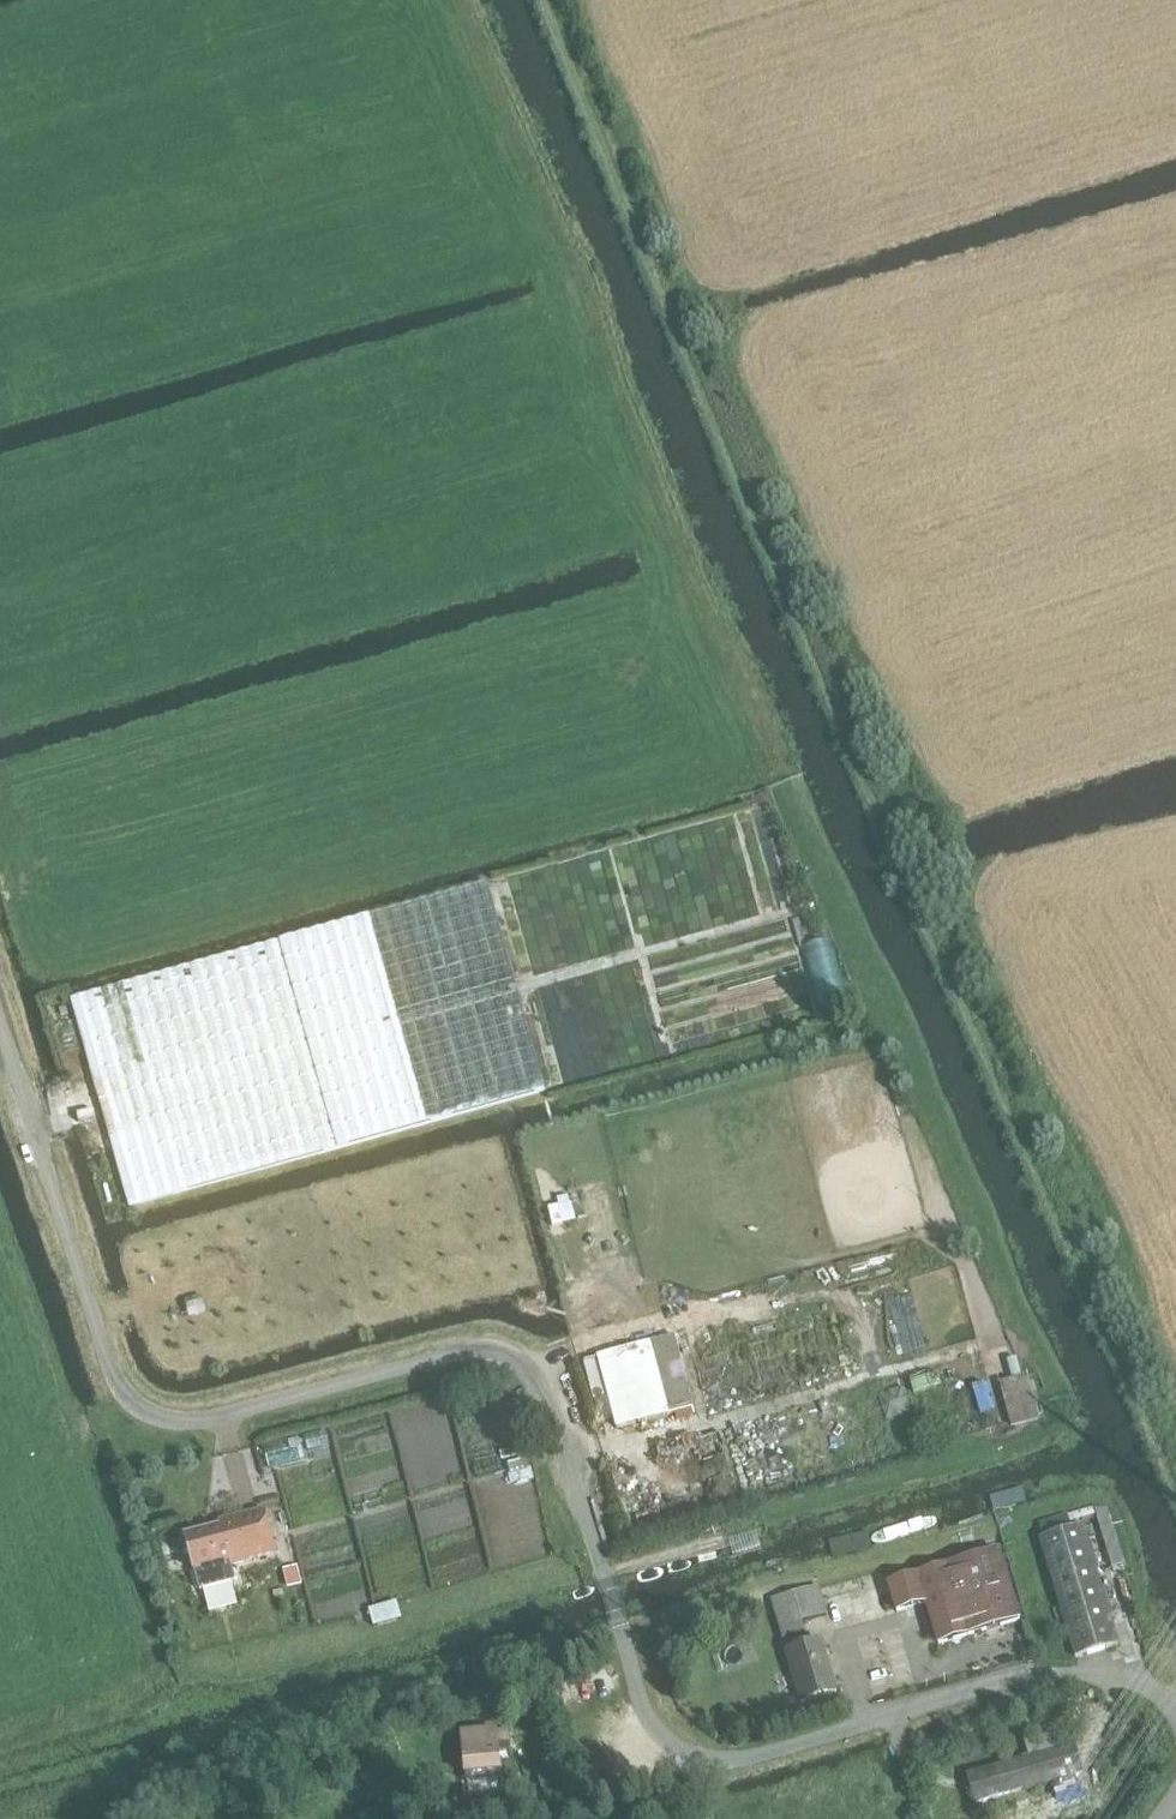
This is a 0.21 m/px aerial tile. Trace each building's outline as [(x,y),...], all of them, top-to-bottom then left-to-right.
[(546,1091),(488,885),(72,1000),(102,1117),(109,1139),(130,1208),(546,1091)] [(651,1345),(600,1359),(618,1428),(698,1408),(680,1338),(651,1345)] [(1027,1376),(1009,1381),(1019,1417),(1037,1412),(1027,1376)] [(220,1527),(185,1536),(195,1571),(196,1571),(202,1592),(236,1582),(231,1566),(277,1553),(266,1510),(219,1523),(220,1527)] [(1039,1523),(1039,1525),(1043,1538),(1041,1539),(1076,1658),(1120,1645),(1084,1526),(1073,1529),(1068,1514),(1039,1523)] [(1112,1567),(1125,1563),(1110,1514),(1097,1518),(1112,1567)] [(1000,1551),(982,1557),(889,1584),(897,1612),(927,1603),(932,1621),(928,1629),(936,1633),(939,1644),(1020,1620),(1000,1551)] [(298,1567),(284,1571),(289,1588),(302,1585),(298,1567)] [(786,1641),(807,1635),(804,1624),(829,1617),(821,1588),(774,1600),(779,1618),(786,1641)] [(398,1603),(369,1611),(373,1627),(403,1619),(398,1603)] [(787,1652),(802,1703),(837,1692),(822,1642),(787,1652)] [(510,1731),(497,1732),(464,1735),(467,1778),(501,1775),(498,1745),(512,1744),(510,1731)] [(1070,1746),(1032,1757),(1040,1785),(1041,1785),(1041,1786),(1054,1782),(1057,1796),(1079,1790),(1076,1776),(1083,1774),(1075,1745),(1070,1746)] [(969,1775),(977,1804),(1041,1786),(1041,1785),(1040,1785),(1032,1757),(1024,1759),(1022,1752),(1002,1758),(1004,1765),(969,1775)] [(1045,1799),(1051,1818),(1095,1818),(1086,1788),(1079,1790),(1057,1796),(1045,1799)] [(1006,1818),(1051,1818),(1045,1799),(1033,1803),(1032,1799),(1016,1803),(1018,1807),(1004,1811),(1006,1818)]
